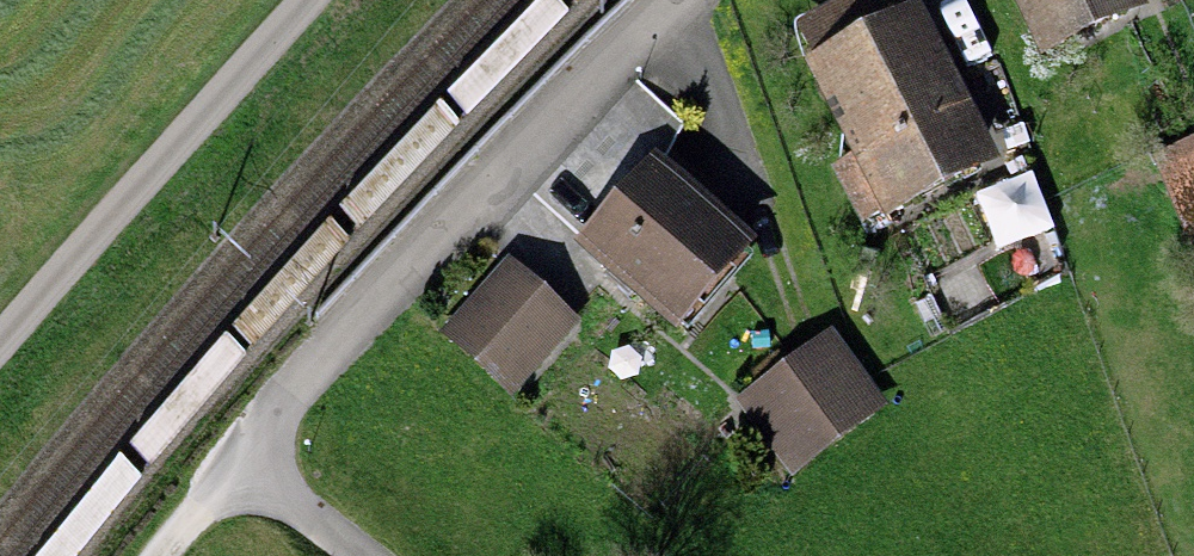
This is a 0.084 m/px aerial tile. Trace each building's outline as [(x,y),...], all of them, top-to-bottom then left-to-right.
[(1130,8),(1127,0),(1037,0),(1054,40),(1130,8)] [(980,163),(904,7),(803,56),(846,144),(824,155),(857,223),(980,163)] [(1193,223),(1193,131),(1155,149),(1190,225),(1193,223)] [(584,239),(674,319),(744,241),(653,161),(584,239)] [(458,332),(521,382),(569,321),(506,271),(458,332)] [(834,331),(740,397),(790,468),(884,402),(834,331)]
